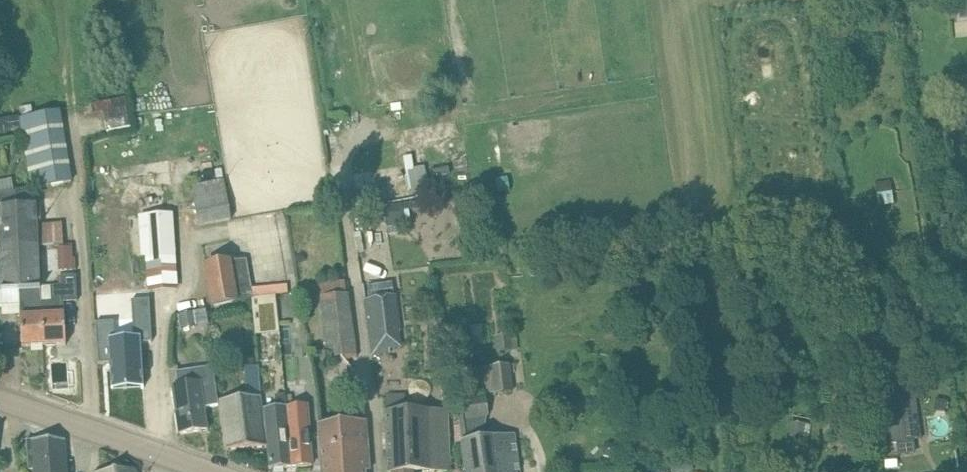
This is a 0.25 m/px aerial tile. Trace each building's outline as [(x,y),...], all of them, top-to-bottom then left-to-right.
[(956,2),(958,17),(966,16),(966,1),(956,2)] [(33,188),(71,181),(59,112),(20,119),(33,188)] [(0,115),(0,129),(17,127),(14,113),(0,115)] [(227,182),(193,188),(199,223),(233,218),(227,182)] [(384,213),(387,227),(406,224),(403,210),(384,213)] [(37,226),(0,227),(0,269),(1,291),(19,290),(40,289),(40,287),(39,287),(38,246),(64,245),(63,223),(37,224),(37,226)] [(70,247),(60,248),(61,270),(71,269),(70,247)] [(244,259),(233,260),(232,252),(205,256),(212,303),(250,297),(244,259)] [(62,285),(40,287),(40,289),(42,315),(44,346),(66,345),(64,314),(63,302),(77,301),(76,275),(61,276),(62,285)] [(42,315),(40,289),(19,290),(22,347),(44,346),(42,315)] [(351,294),(325,297),(330,347),(337,346),(338,356),(353,355),(350,321),(353,319),(351,294)] [(277,295),(255,297),(258,337),(281,335),(277,295)] [(114,318),(95,319),(98,360),(110,360),(111,386),(143,384),(140,339),(152,338),(149,296),(131,297),(133,334),(115,335),(114,318)] [(394,296),(364,300),(372,355),(387,352),(384,331),(399,329),(394,296)] [(205,309),(183,312),(185,326),(207,322),(205,309)] [(507,333),(493,335),(496,351),(509,349),(507,333)] [(506,364),(488,367),(491,393),(509,390),(506,364)] [(266,447),(266,446),(256,365),(243,367),(247,395),(219,399),(227,449),(266,447)] [(178,434),(208,429),(205,407),(218,405),(213,367),(191,370),(191,371),(178,373),(180,386),(171,387),(178,434)] [(890,444),(920,440),(912,380),(882,384),(890,444)] [(388,459),(388,471),(430,471),(450,471),(447,409),(405,411),(404,395),(385,396),(388,459)] [(286,405),(285,406),(284,396),(277,396),(278,406),(267,407),(270,443),(267,443),(270,469),(291,467),(286,405)] [(286,405),(291,467),(312,466),(310,445),(313,445),(311,418),(309,403),(286,405)] [(322,471),(365,471),(369,471),(366,421),(319,424),(322,471)] [(791,422),(786,450),(805,453),(809,425),(791,422)] [(464,471),(519,471),(513,435),(460,443),(464,471)] [(34,470),(34,471),(67,471),(64,440),(26,440),(28,470),(34,470)] [(608,443),(602,448),(603,455),(610,458),(616,453),(615,446),(608,443)] [(671,465),(671,471),(688,471),(693,471),(692,463),(671,465)]
